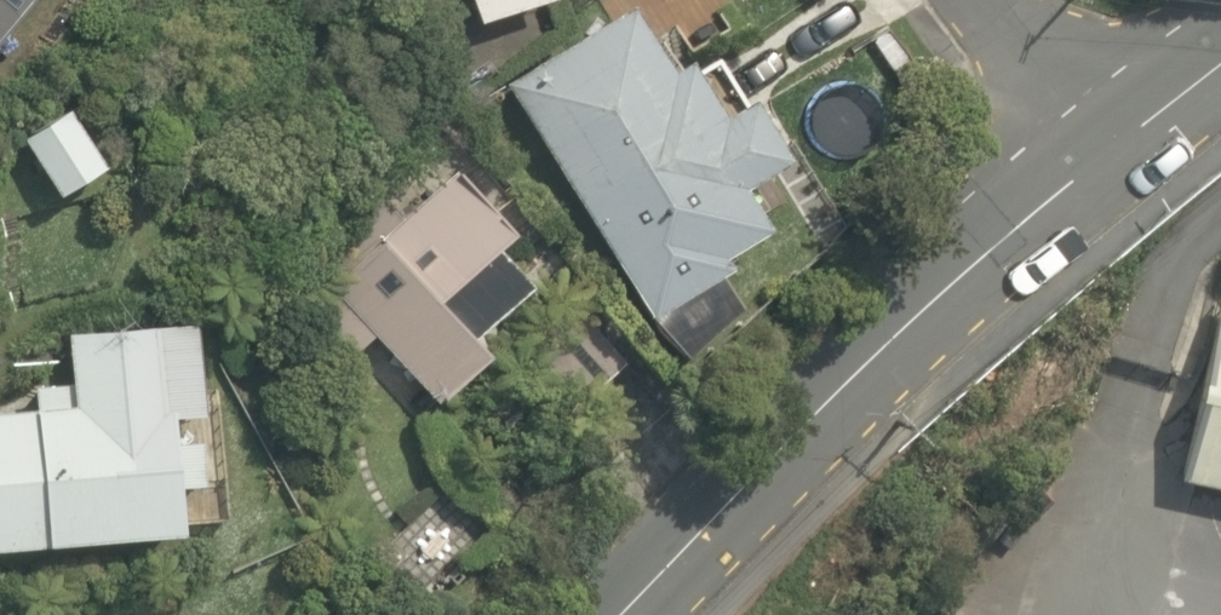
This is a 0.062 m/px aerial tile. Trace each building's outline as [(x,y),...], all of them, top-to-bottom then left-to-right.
[(463,18),(523,0),(457,0),(463,18)] [(664,79),(629,13),(501,81),(624,315),(709,270),(703,258),(746,235),(723,191),(763,170),(704,58),(664,79)] [(97,163),(66,108),(2,144),(33,199),(97,163)] [(498,224),(425,156),(304,286),(320,301),(304,319),(350,362),(367,344),(418,392),(516,287),(475,249),(498,224)] [(1181,487),(1220,497),(1220,317),(1181,487)] [(172,439),(147,441),(146,420),(179,417),(171,320),(55,330),(59,382),(25,385),(26,403),(0,405),(0,546),(155,533),(151,486),(176,483),(172,439)]
